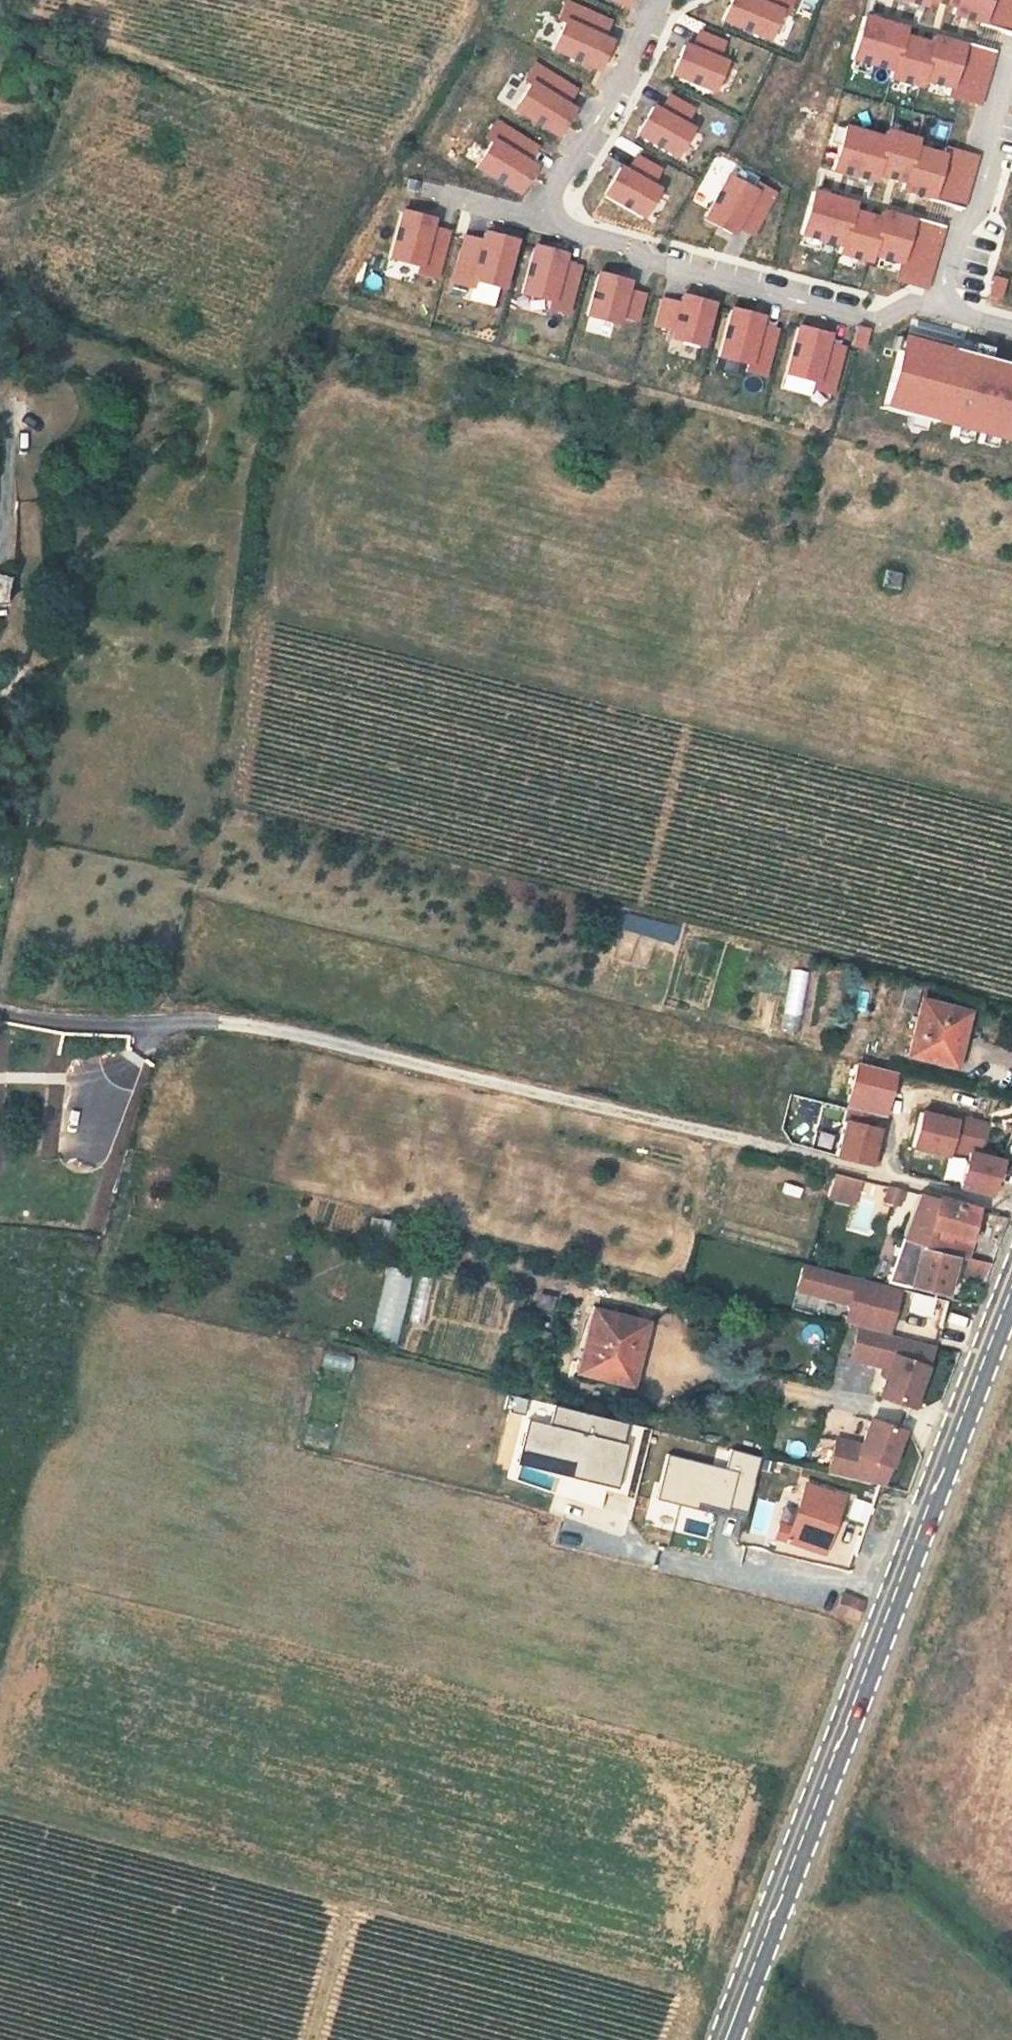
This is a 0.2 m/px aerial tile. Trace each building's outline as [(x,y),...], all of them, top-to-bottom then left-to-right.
[(722,20),(767,38),(779,10),(787,13),(793,0),(730,0),(722,20)] [(954,6),(951,14),(981,22),(980,25),(1011,34),(1011,0),(933,0),(954,6)] [(566,21),(553,49),(598,69),(611,41),(603,37),(610,21),(567,2),(559,18),(566,21)] [(863,16),(851,59),(891,70),(889,78),(919,86),(921,79),(949,87),(947,94),(978,103),(994,51),(962,42),(961,45),(932,36),(930,44),(902,36),(904,28),(863,16)] [(684,44),(671,73),(712,91),(725,61),(717,58),(724,42),(699,32),(692,48),(684,44)] [(532,83),(516,109),(557,135),(574,109),(567,104),(576,89),(535,64),(526,79),(532,83)] [(652,107),(637,134),(675,156),(691,129),(683,125),(690,113),(692,109),(669,96),(664,105),(660,111),(652,107)] [(493,140),(477,166),(518,192),(535,166),(528,161),(537,147),(497,121),(487,136),(493,140)] [(845,127),(837,154),(833,169),(873,181),(875,173),(903,181),(901,189),(930,197),(929,200),(961,209),(966,191),(976,156),(944,147),(942,155),(914,146),(917,139),(887,130),(885,137),(845,127)] [(619,167),(603,194),(642,217),(657,189),(650,185),(659,170),(635,156),(627,172),(619,167)] [(732,233),(733,231),(736,226),(752,234),(774,192),(758,184),(755,190),(727,175),(704,219),(723,228),(732,233)] [(925,288),(928,278),(942,230),(943,226),(911,217),(911,220),(882,211),(881,214),(880,219),(852,211),(853,206),(854,204),(813,192),(812,195),(800,233),(840,244),(838,252),(868,261),(870,253),(898,261),(896,269),(893,279),(925,288)] [(403,211),(391,258),(421,266),(419,272),(437,277),(448,232),(431,227),(433,219),(403,211)] [(465,236),(454,281),(471,286),(473,280),(503,287),(515,240),(485,232),(482,240),(465,236)] [(565,253),(535,245),(522,293),(552,301),(550,307),(568,311),(580,266),(563,262),(565,253)] [(599,273),(587,316),(617,324),(620,316),(637,320),(644,294),(627,289),(629,281),(599,273)] [(1004,280),(993,276),(987,295),(999,299),(1004,280)] [(663,299),(656,325),(673,329),(670,337),(701,346),(712,303),(682,295),(680,303),(663,299)] [(522,296),(519,306),(545,312),(547,302),(522,296)] [(762,316),(731,308),(719,355),(749,363),(747,369),(765,374),(777,329),(760,324),(762,316)] [(586,320),(585,331),(611,334),(612,323),(586,320)] [(828,333),(798,325),(786,373),(816,381),(814,387),(832,391),(844,346),(827,342),(828,333)] [(869,328),(857,325),(850,349),(862,352),(869,328)] [(910,339),(902,337),(898,351),(906,353),(910,339)] [(898,351),(883,408),(931,421),(931,419),(1011,441),(1011,364),(951,348),(950,350),(910,339),(906,353),(898,351)] [(743,376),(745,366),(715,358),(712,369),(743,376)] [(902,576),(902,572),(886,569),(885,576),(882,586),(899,589),(902,576)] [(913,1011),(920,986),(907,982),(900,1008),(913,1011)] [(952,1065),(966,1011),(922,1000),(908,1054),(952,1065)] [(762,1002),(760,1023),(774,1024),(775,1003),(762,1002)] [(892,1071),(856,1062),(844,1107),(846,1107),(875,1115),(880,1116),(892,1071)] [(875,1115),(846,1107),(834,1156),(873,1165),(877,1150),(872,1149),(877,1130),(872,1128),(875,1115)] [(920,1112),(912,1147),(946,1155),(948,1148),(967,1153),(959,1187),(990,1194),(1003,1161),(991,1158),(976,1154),(977,1150),(982,1127),(955,1120),(956,1116),(941,1112),(939,1117),(920,1112)] [(956,1116),(955,1120),(982,1127),(983,1123),(956,1116)] [(977,1150),(976,1154),(991,1158),(992,1153),(977,1150)] [(860,1179),(834,1173),(828,1198),(853,1204),(860,1179)] [(898,1203),(902,1190),(888,1186),(884,1199),(898,1203)] [(976,1208),(917,1193),(899,1238),(922,1248),(952,1256),(963,1259),(976,1208)] [(882,1285),(942,1300),(952,1256),(922,1248),(899,1238),(882,1285)] [(984,1282),(990,1265),(969,1260),(964,1276),(984,1282)] [(372,1338),(398,1343),(412,1272),(387,1267),(372,1338)] [(855,1334),(884,1341),(896,1295),(799,1271),(794,1293),(813,1297),(812,1302),(845,1311),(840,1330),(855,1334)] [(794,1293),(792,1297),(812,1302),(813,1297),(794,1293)] [(537,1306),(551,1309),(553,1300),(539,1296),(537,1306)] [(549,1316),(551,1309),(537,1306),(535,1312),(549,1316)] [(634,1340),(638,1322),(632,1320),(633,1314),(598,1306),(596,1312),(594,1311),(579,1374),(622,1385),(624,1381),(629,1382),(639,1341),(634,1340)] [(643,1323),(638,1322),(634,1340),(639,1341),(643,1323)] [(874,1403),(906,1413),(929,1352),(884,1341),(855,1334),(845,1364),(866,1370),(867,1366),(884,1371),(874,1403)] [(636,1495),(651,1431),(553,1406),(548,1426),(527,1420),(516,1465),(636,1495)] [(826,1473),(879,1486),(899,1432),(868,1420),(859,1446),(834,1440),(826,1473)] [(729,1449),(723,1470),(734,1473),(725,1509),(744,1514),(751,1482),(750,1481),(757,1457),(729,1449)] [(725,1509),(734,1473),(723,1470),(664,1455),(653,1500),(693,1511),(695,1505),(725,1512),(725,1509)] [(810,1539),(826,1545),(841,1497),(806,1485),(791,1529),(779,1525),(775,1538),(806,1549),(810,1539)] [(823,1555),(826,1545),(810,1539),(806,1549),(823,1555)] [(857,1621),(863,1604),(841,1595),(835,1612),(857,1621)]
